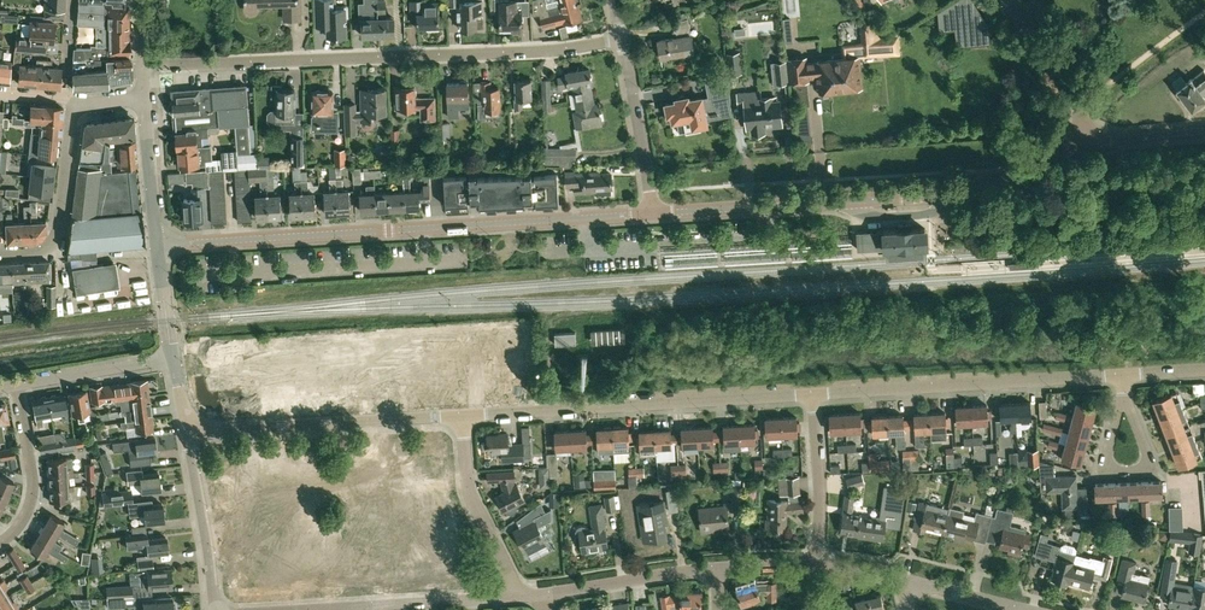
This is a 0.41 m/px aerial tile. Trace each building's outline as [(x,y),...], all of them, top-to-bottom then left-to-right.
[(44,8),(44,16),(63,17),(63,16),(61,16),(61,10),(64,10),(64,0),(44,0),(44,8)] [(245,10),(257,10),(257,3),(289,2),(289,19),(300,19),(300,0),(245,0),(245,10)] [(326,27),(327,28),(328,37),(333,36),(333,39),(343,39),(342,36),(346,36),(345,17),(349,16),(349,5),(335,5),(335,0),(315,0),(316,27),(326,27)] [(362,35),(378,35),(377,0),(371,0),(371,1),(370,1),(370,12),(362,12),(362,18),(362,35)] [(378,35),(394,34),(394,17),(386,17),(385,0),(377,0),(378,35)] [(438,1),(424,2),(424,0),(417,0),(410,0),(411,14),(417,13),(417,26),(427,26),(427,29),(439,28),(439,26),(438,1)] [(460,29),(476,28),(476,13),(483,13),(483,0),(469,1),(469,0),(447,0),(447,6),(457,6),(457,23),(458,23),(458,24),(460,24),(460,29)] [(521,0),(516,1),(516,0),(509,0),(490,0),(490,13),(495,13),(495,21),(500,21),(500,30),(522,30),(522,15),(529,15),(529,0),(521,0)] [(575,0),(560,0),(561,3),(548,7),(546,0),(532,0),(533,14),(540,14),(541,17),(540,17),(543,27),(564,21),(564,23),(581,18),(578,4),(576,4),(575,0)] [(87,59),(105,58),(107,58),(107,57),(128,56),(128,22),(126,20),(126,4),(110,3),(78,2),(76,23),(95,25),(95,44),(90,45),(90,48),(73,48),(72,59),(87,59)] [(214,19),(220,19),(223,19),(224,4),(214,3),(214,10),(215,10),(214,19)] [(675,31),(676,36),(658,40),(658,39),(657,39),(660,56),(661,56),(693,50),(693,51),(694,51),(689,26),(691,25),(686,11),(674,16),(675,22),(672,23),(675,31)] [(0,16),(0,21),(16,22),(17,14),(0,13),(0,16)] [(790,18),(783,18),(785,43),(792,42),(790,18)] [(29,36),(15,36),(14,49),(20,49),(44,51),(45,42),(52,42),(53,23),(30,21),(29,36)] [(863,21),(860,24),(862,47),(865,50),(875,49),(878,45),(882,45),(882,42),(869,21),(863,21)] [(805,57),(789,59),(788,58),(791,81),(807,79),(807,77),(817,76),(818,85),(820,85),(821,95),(831,94),(830,90),(861,86),(857,49),(853,45),(847,45),(844,50),(845,58),(805,62),(805,57)] [(739,71),(737,52),(728,52),(730,72),(739,71)] [(128,57),(107,58),(105,58),(105,72),(108,86),(126,83),(129,80),(128,57)] [(36,58),(36,64),(36,65),(41,65),(40,85),(59,87),(61,67),(51,66),(52,59),(36,58)] [(72,87),(108,86),(105,72),(105,58),(87,59),(87,62),(72,62),(72,73),(72,87)] [(8,82),(10,61),(0,60),(0,81),(8,82)] [(777,83),(787,82),(785,61),(775,62),(777,83)] [(19,63),(17,83),(40,85),(41,65),(36,65),(36,64),(19,63)] [(576,97),(592,94),(590,84),(591,84),(592,85),(592,84),(589,68),(566,72),(567,75),(558,77),(560,86),(573,84),(576,97)] [(1204,69),(1192,79),(1191,78),(1185,82),(1181,76),(1172,82),(1177,88),(1176,89),(1191,109),(1204,99),(1204,71),(1204,69)] [(531,79),(515,80),(516,99),(515,99),(515,108),(522,108),(522,99),(532,98),(531,79)] [(550,79),(542,79),(543,110),(551,110),(550,79)] [(469,107),(468,82),(466,82),(464,80),(461,80),(459,82),(447,83),(447,99),(448,99),(448,116),(458,116),(458,108),(469,107)] [(500,115),(500,109),(499,87),(488,88),(487,81),(480,82),(480,91),(474,91),(475,100),(478,100),(479,119),(487,119),(486,116),(500,115)] [(272,84),(272,97),(276,97),(276,110),(270,110),(267,113),(267,121),(270,123),(270,129),(291,129),(290,136),(292,136),(292,137),(295,137),(295,123),(295,89),(282,89),(282,85),(272,84)] [(174,101),(171,104),(171,110),(174,112),(176,128),(188,128),(220,126),(235,125),(237,149),(221,150),(221,158),(222,169),(224,169),(234,169),(238,168),(237,154),(250,153),(248,124),(249,124),(246,85),(210,88),(200,89),(200,88),(173,91),(174,101)] [(407,108),(420,107),(420,121),(436,121),(436,96),(415,97),(415,96),(417,94),(417,90),(415,89),(415,86),(396,86),(397,100),(396,100),(396,108),(397,108),(397,115),(407,115),(407,108)] [(355,103),(345,103),(346,132),(356,132),(356,122),(362,122),(363,126),(365,127),(370,127),(372,125),(373,122),(372,118),(372,112),(386,112),(385,88),(368,88),(368,96),(362,97),(362,112),(355,112),(355,103)] [(339,115),(332,114),(333,91),(313,90),(312,124),(327,124),(327,131),(339,131),(339,115)] [(761,98),(760,90),(737,93),(738,105),(745,104),(748,128),(752,128),(752,132),(765,131),(764,126),(781,125),(779,99),(776,100),(776,96),(770,97),(761,98)] [(688,97),(666,101),(668,111),(671,111),(673,118),(691,115),(692,124),(706,122),(705,116),(714,114),(715,116),(731,113),(729,94),(711,97),(712,102),(703,104),(701,92),(687,94),(688,97)] [(592,94),(576,97),(578,110),(574,111),(577,126),(589,124),(589,121),(595,120),(595,122),(602,121),(598,103),(592,104),(592,102),(593,101),(592,94)] [(26,125),(41,126),(42,126),(42,119),(62,121),(62,107),(42,105),(30,104),(29,119),(24,119),(24,117),(16,117),(16,114),(12,114),(11,123),(23,123),(26,125)] [(133,119),(129,118),(123,117),(88,121),(83,125),(78,168),(103,168),(110,167),(110,161),(109,161),(109,160),(109,154),(109,139),(131,136),(130,132),(134,132),(133,119)] [(62,121),(42,119),(42,126),(41,126),(41,133),(57,135),(61,136),(62,121)] [(451,122),(443,123),(442,123),(442,138),(451,138),(451,122)] [(188,128),(176,128),(177,148),(178,148),(179,166),(199,165),(205,164),(206,164),(206,160),(212,159),(211,145),(202,146),(201,136),(208,136),(208,133),(218,132),(220,130),(220,126),(188,128)] [(391,129),(392,145),(400,145),(400,128),(391,129)] [(31,154),(36,154),(44,155),(55,156),(57,135),(41,133),(38,133),(31,133),(29,153),(28,153),(31,154)] [(295,137),(292,137),(292,162),(295,162),(295,166),(305,166),(305,162),(303,162),(303,137),(295,137)] [(135,139),(119,141),(116,141),(116,148),(111,148),(111,154),(136,152),(135,139)] [(576,159),(576,147),(545,147),(545,150),(545,161),(545,164),(554,164),(554,159),(576,159)] [(346,148),(334,148),(334,165),(347,165),(346,148)] [(111,154),(109,154),(109,160),(118,159),(118,165),(121,165),(137,164),(136,152),(111,154)] [(250,153),(237,154),(238,168),(249,167),(258,167),(257,156),(257,152),(250,153)] [(30,161),(32,162),(30,176),(52,178),(53,169),(56,169),(56,165),(43,163),(44,155),(36,154),(31,154),(30,161)] [(269,156),(257,156),(258,167),(266,167),(270,167),(269,156)] [(305,167),(301,166),(301,181),(302,181),(304,215),(316,214),(315,192),(309,192),(308,180),(307,171),(305,171),(305,167)] [(110,172),(110,167),(103,168),(78,168),(71,217),(67,251),(80,250),(95,248),(145,244),(141,211),(140,211),(140,205),(136,169),(110,172)] [(266,167),(249,167),(249,175),(249,181),(261,180),(261,195),(255,195),(257,218),(269,217),(266,167)] [(270,167),(266,167),(269,217),(282,216),(280,194),(274,194),(273,182),(274,182),(273,168),(270,167)] [(352,167),(353,177),(353,183),(362,182),(361,167),(352,167)] [(418,209),(418,207),(420,207),(420,200),(430,199),(429,182),(422,183),(422,190),(410,190),(409,177),(412,177),(411,167),(402,167),(403,170),(403,177),(404,191),(406,208),(410,207),(411,209),(412,211),(417,210),(418,209)] [(238,168),(234,169),(235,176),(249,175),(249,168),(238,168)] [(222,169),(208,170),(209,178),(224,177),(224,169),(222,169)] [(374,169),(364,170),(364,177),(374,177),(374,169)] [(185,199),(184,199),(185,220),(203,219),(202,210),(205,209),(204,188),(210,187),(209,185),(208,184),(208,177),(208,170),(207,170),(186,171),(186,172),(186,183),(193,182),(194,188),(193,188),(193,191),(194,198),(185,199)] [(566,172),(567,186),(574,185),(575,192),(584,192),(595,191),(595,189),(612,188),(611,173),(594,174),(594,172),(574,173),(574,172),(566,172)] [(477,174),(444,176),(446,205),(469,204),(469,200),(479,200),(480,204),(525,202),(525,199),(536,199),(536,204),(559,202),(557,173),(532,174),(532,173),(523,174),(523,173),(477,175),(477,174)] [(249,175),(235,176),(235,182),(235,184),(249,183),(249,181),(249,175)] [(39,199),(40,191),(53,193),(53,188),(51,187),(52,178),(30,176),(28,197),(39,199)] [(224,177),(209,178),(209,183),(209,185),(225,184),(224,177)] [(326,213),(338,213),(336,178),(330,179),(330,191),(324,191),(326,213)] [(342,178),(336,178),(338,213),(351,212),(349,190),(343,190),(342,178)] [(291,215),(304,215),(302,181),(301,181),(295,181),(296,193),(290,193),(291,215)] [(249,183),(235,184),(236,191),(250,190),(249,183)] [(225,184),(209,185),(210,187),(210,193),(225,192),(225,184)] [(360,194),(361,211),(376,210),(375,193),(375,185),(367,185),(367,193),(360,194)] [(250,190),(236,191),(236,199),(250,198),(250,190)] [(404,191),(390,192),(391,209),(406,208),(404,191)] [(225,192),(210,193),(210,200),(226,200),(225,192)] [(390,192),(375,193),(376,210),(391,209),(390,192)] [(250,198),(236,199),(237,206),(251,206),(250,198)] [(226,200),(210,200),(211,208),(226,207),(226,200)] [(35,201),(29,201),(29,205),(31,240),(35,240),(39,238),(43,235),(45,231),(45,221),(37,221),(36,211),(35,201)] [(29,205),(23,206),(24,222),(18,222),(19,241),(31,240),(29,205)] [(251,206),(237,206),(237,214),(251,213),(251,206)] [(226,207),(211,208),(211,216),(227,215),(226,207)] [(6,241),(19,241),(18,222),(12,222),(11,213),(5,213),(6,223),(5,223),(6,241)] [(251,213),(237,214),(238,222),(241,221),(242,221),(252,221),(251,213)] [(227,215),(211,216),(212,223),(225,222),(227,222),(227,215)] [(910,223),(898,223),(899,229),(857,232),(858,249),(885,247),(886,256),(886,260),(926,257),(926,253),(926,245),(925,227),(910,228),(910,223)] [(80,259),(96,259),(95,248),(80,250),(80,258),(80,259)] [(80,250),(67,251),(67,259),(80,258),(80,250)] [(49,261),(48,261),(24,262),(25,282),(50,281),(49,261)] [(113,261),(71,268),(75,294),(117,287),(113,261)] [(25,282),(24,262),(11,263),(12,283),(25,282)] [(0,263),(0,283),(12,283),(11,263),(0,263)] [(555,344),(576,343),(575,332),(555,333),(555,344)] [(114,399),(148,395),(147,380),(130,382),(130,383),(112,385),(112,386),(101,387),(101,384),(90,386),(92,401),(114,399)] [(540,381),(527,382),(527,390),(541,390),(540,381)] [(83,412),(89,411),(89,408),(88,407),(86,390),(68,393),(72,414),(77,413),(78,421),(84,420),(83,412)] [(567,399),(575,399),(575,390),(567,390),(567,399)] [(48,397),(51,415),(61,414),(62,422),(68,421),(67,413),(64,394),(48,397)] [(1171,394),(1154,400),(1160,417),(1183,408),(1180,400),(1175,402),(1171,394)] [(120,403),(121,410),(150,407),(148,395),(114,399),(115,404),(120,403)] [(41,397),(40,398),(32,400),(35,418),(37,427),(42,426),(41,417),(51,415),(48,397),(46,397),(45,396),(41,397)] [(1047,417),(1046,408),(1046,400),(1039,401),(1040,417),(1047,417)] [(1031,402),(1015,403),(1017,432),(1017,435),(1022,435),(1022,428),(1026,428),(1028,427),(1030,426),(1031,424),(1031,422),(1031,418),(1032,418),(1031,402)] [(1073,416),(1093,421),(1097,407),(1077,402),(1073,416)] [(1015,403),(999,404),(1000,420),(1012,419),(1013,425),(1011,425),(1011,432),(1017,432),(1015,403)] [(972,405),(973,423),(988,422),(988,418),(991,418),(990,410),(988,410),(987,404),(972,405)] [(973,423),(972,405),(957,406),(957,412),(954,412),(955,420),(957,420),(958,424),(973,423)] [(124,414),(125,421),(151,418),(150,407),(121,410),(119,410),(120,415),(124,414)] [(1183,408),(1160,417),(1167,433),(1184,427),(1181,419),(1186,417),(1183,408)] [(1066,413),(1057,411),(1055,417),(1064,420),(1066,413)] [(861,412),(845,413),(846,431),(862,430),(861,426),(864,426),(864,417),(861,417),(861,412)] [(945,412),(930,413),(931,430),(938,430),(938,436),(946,436),(946,425),(949,425),(948,417),(945,417),(945,412)] [(846,431),(845,413),(830,414),(830,419),(827,419),(828,428),(831,428),(831,431),(846,431)] [(914,419),(912,419),(913,427),(915,427),(916,446),(924,446),(923,431),(931,430),(930,413),(914,414),(914,419)] [(903,414),(888,415),(889,433),(896,432),(897,447),(905,447),(904,428),(906,428),(905,419),(903,419),(903,414)] [(873,421),(870,421),(871,430),(873,430),(873,434),(889,433),(888,415),(873,416),(873,421)] [(797,416),(782,417),(783,435),(798,434),(798,429),(801,429),(800,421),(798,421),(797,416)] [(1073,416),(1069,430),(1089,435),(1093,421),(1073,416)] [(782,417),(766,418),(767,423),(764,423),(764,432),(767,432),(767,436),(783,435),(782,417)] [(120,422),(121,427),(121,428),(135,426),(136,432),(153,430),(151,418),(125,421),(120,422)] [(1060,434),(1062,427),(1044,422),(1042,429),(1060,434)] [(755,423),(740,424),(741,442),(756,441),(756,437),(759,437),(758,429),(755,429),(755,423)] [(725,431),(723,431),(723,439),(725,439),(725,442),(723,442),(724,451),(741,450),(741,442),(740,424),(725,425),(725,431)] [(599,433),(596,433),(596,442),(599,442),(599,453),(615,452),(615,445),(614,437),(614,427),(613,427),(613,426),(607,426),(607,428),(598,428),(599,433)] [(614,427),(614,437),(615,445),(615,452),(629,451),(629,444),(630,444),(630,440),(633,439),(632,435),(632,431),(629,432),(629,426),(621,427),(621,426),(614,426),(614,427)] [(713,426),(698,427),(699,444),(714,444),(713,439),(716,439),(716,431),(713,431),(713,426)] [(683,433),(680,434),(681,441),(683,441),(683,445),(699,444),(698,427),(682,428),(683,433)] [(1167,433),(1173,450),(1196,441),(1192,433),(1187,435),(1184,427),(1167,433)] [(671,428),(655,429),(657,447),(672,446),(672,442),(674,442),(674,434),(671,434),(671,428)] [(587,429),(571,430),(572,447),(588,446),(588,443),(590,443),(589,434),(587,434),(587,429)] [(641,436),(638,436),(639,444),(641,444),(641,448),(657,447),(655,429),(641,430),(641,436)] [(556,436),(554,436),(554,445),(557,444),(557,455),(572,454),(572,447),(571,430),(556,431),(556,436)] [(1066,444),(1085,449),(1089,435),(1069,430),(1066,444)] [(510,440),(508,440),(508,434),(488,435),(489,451),(502,451),(502,458),(524,457),(523,443),(510,444),(510,440)] [(74,436),(73,436),(75,447),(76,451),(78,451),(77,446),(93,443),(92,436),(88,436),(88,435),(74,438),(74,436)] [(75,447),(73,436),(55,439),(57,450),(75,447)] [(155,451),(153,436),(111,441),(112,451),(128,450),(130,466),(135,465),(150,464),(149,452),(155,451)] [(1037,436),(1038,441),(1048,444),(1047,446),(1057,448),(1058,442),(1037,436)] [(38,442),(39,444),(40,453),(57,450),(55,439),(38,442)] [(1196,441),(1173,450),(1179,466),(1197,460),(1194,452),(1199,450),(1196,441)] [(1085,449),(1066,444),(1062,458),(1081,464),(1085,449)] [(12,447),(0,449),(0,459),(14,456),(12,447)] [(946,456),(946,467),(954,467),(954,457),(953,447),(945,448),(946,456)] [(1018,459),(1018,465),(1039,464),(1039,460),(1038,449),(1027,450),(1028,458),(1018,459)] [(902,451),(903,469),(911,469),(910,450),(902,451)] [(918,458),(918,450),(910,450),(911,469),(919,468),(918,458)] [(998,463),(998,451),(990,452),(991,464),(998,463)] [(1018,451),(1009,452),(1010,466),(1018,465),(1018,459),(1018,451)] [(877,460),(876,452),(869,452),(869,462),(870,470),(890,469),(889,459),(877,460)] [(557,455),(547,455),(548,466),(550,466),(551,478),(559,478),(557,455)] [(962,456),(954,457),(954,466),(962,466),(962,456)] [(48,473),(71,471),(71,468),(72,468),(71,457),(65,458),(65,457),(47,458),(48,473)] [(762,459),(754,459),(755,469),(763,468),(762,459)] [(1039,460),(1039,464),(1041,492),(1062,491),(1062,507),(1077,507),(1077,513),(1078,513),(1078,518),(1090,518),(1090,512),(1087,513),(1086,486),(1078,487),(1077,475),(1055,475),(1054,464),(1039,460)] [(109,461),(103,463),(106,472),(113,471),(109,461)] [(720,461),(713,462),(713,471),(721,471),(720,461)] [(729,471),(728,461),(720,461),(721,471),(729,471)] [(869,462),(862,462),(863,472),(870,471),(870,470),(869,462)] [(678,464),(671,465),(671,474),(679,474),(678,464)] [(686,474),(686,464),(678,464),(679,474),(686,474)] [(645,484),(644,466),(637,467),(638,483),(638,485),(645,484)] [(549,467),(539,468),(541,488),(550,488),(549,467)] [(636,467),(628,467),(629,484),(638,483),(636,467)] [(101,468),(85,469),(85,479),(100,478),(101,468)] [(158,471),(142,473),(141,468),(129,470),(130,483),(140,482),(141,491),(159,489),(158,471)] [(67,485),(66,476),(71,476),(78,476),(78,471),(71,471),(48,473),(49,486),(72,485),(67,485)] [(487,481),(498,481),(498,480),(502,480),(504,491),(497,495),(504,510),(506,509),(507,511),(510,512),(512,513),(515,511),(516,509),(517,506),(516,504),(525,499),(518,484),(515,486),(513,479),(515,479),(514,471),(497,472),(497,471),(486,471),(487,481)] [(586,486),(584,472),(575,473),(576,487),(586,486)] [(615,472),(594,472),(594,490),(616,488),(615,472)] [(862,473),(846,477),(848,488),(864,484),(862,473)] [(7,494),(13,481),(0,475),(0,490),(7,494)] [(789,494),(789,501),(786,502),(786,499),(769,499),(769,519),(772,519),(771,528),(786,529),(786,511),(797,510),(797,512),(804,511),(803,500),(798,500),(798,494),(800,494),(799,476),(778,477),(779,494),(789,494)] [(1145,482),(1146,496),(1162,495),(1162,481),(1145,482)] [(1129,483),(1129,497),(1146,496),(1145,482),(1129,483)] [(732,484),(732,494),(734,494),(733,502),(725,503),(725,505),(700,507),(702,528),(714,527),(729,526),(728,509),(734,509),(742,509),(741,493),(742,493),(741,483),(732,484)] [(1096,499),(1113,498),(1112,483),(1095,484),(1096,499)] [(1129,483),(1112,483),(1113,498),(1129,497),(1129,483)] [(86,485),(86,493),(95,493),(94,484),(86,485)] [(72,485),(49,486),(49,501),(67,500),(67,490),(72,489),(72,485)] [(846,495),(841,532),(858,534),(858,537),(883,540),(885,526),(900,528),(906,489),(884,486),(879,516),(872,515),(871,518),(861,517),(862,514),(851,513),(854,496),(846,495)] [(669,512),(677,510),(675,489),(666,490),(669,512)] [(103,492),(100,493),(98,505),(104,504),(131,501),(129,491),(123,492),(122,490),(103,492)] [(614,494),(604,495),(606,511),(617,509),(614,494)] [(665,523),(668,522),(665,500),(639,504),(640,514),(645,513),(649,540),(668,537),(665,523)] [(907,510),(913,512),(916,502),(910,501),(907,510)] [(921,501),(914,529),(919,531),(921,525),(944,530),(948,513),(939,511),(940,506),(921,501)] [(145,522),(163,520),(161,502),(143,505),(128,506),(129,514),(144,513),(145,522)] [(579,536),(581,538),(583,551),(608,546),(605,530),(607,530),(602,503),(590,505),(594,528),(589,529),(588,527),(586,525),(583,525),(580,526),(578,529),(577,531),(578,534),(579,536)] [(550,506),(533,515),(535,520),(515,530),(524,549),(545,538),(538,523),(551,516),(550,506)] [(1169,507),(1169,515),(1182,514),(1182,506),(1169,507)] [(944,530),(944,532),(957,536),(956,541),(963,543),(964,537),(965,534),(975,536),(978,525),(981,526),(990,528),(992,518),(992,515),(985,513),(976,511),(974,519),(969,518),(969,519),(963,517),(964,510),(950,507),(948,513),(949,513),(944,530)] [(992,518),(990,528),(1000,531),(1003,532),(999,548),(1020,553),(1021,547),(1027,548),(1030,537),(1030,534),(1025,532),(1026,529),(1010,525),(1013,514),(1014,511),(1013,511),(1006,509),(997,507),(996,510),(994,518),(992,518)] [(75,544),(78,539),(60,527),(64,521),(51,513),(43,525),(67,540),(67,539),(75,544)] [(1169,515),(1169,522),(1182,522),(1182,514),(1169,515)] [(1169,522),(1170,530),(1182,530),(1182,522),(1169,522)] [(146,533),(145,524),(131,526),(132,535),(146,533)] [(36,537),(68,556),(58,550),(62,545),(53,539),(56,533),(67,540),(43,525),(36,537)] [(1065,543),(1061,545),(1061,544),(1047,540),(1049,534),(1041,532),(1035,554),(1056,560),(1055,564),(1057,565),(1054,579),(1067,583),(1076,552),(1076,549),(1074,546),(1065,543)] [(1203,534),(1192,532),(1188,551),(1199,553),(1203,534)] [(147,547),(148,555),(167,552),(165,536),(146,538),(145,534),(125,536),(127,549),(147,547)] [(279,536),(279,546),(288,546),(288,536),(279,536)] [(56,556),(65,561),(68,556),(36,537),(29,549),(42,557),(46,550),(56,557),(56,556)] [(13,564),(21,559),(13,547),(5,552),(13,564)] [(87,564),(89,552),(82,551),(80,563),(87,564)] [(1092,576),(1107,580),(1113,558),(1104,555),(1103,559),(1090,556),(1076,552),(1067,583),(1068,583),(1069,581),(1089,586),(1092,576)] [(151,558),(137,560),(138,569),(152,567),(151,558)] [(1136,562),(1122,558),(1116,579),(1126,582),(1122,595),(1143,600),(1148,582),(1150,576),(1140,573),(1139,574),(1134,573),(1136,562)] [(1194,586),(1174,582),(1178,559),(1168,558),(1162,595),(1171,597),(1170,604),(1191,608),(1194,586)] [(21,559),(13,564),(17,571),(25,566),(21,559)] [(140,588),(148,588),(171,586),(169,568),(138,571),(140,588)] [(31,582),(26,575),(19,579),(23,586),(31,582)] [(768,599),(777,599),(776,582),(768,582),(768,583),(756,583),(756,581),(737,587),(742,604),(761,598),(760,593),(768,593),(768,599)] [(31,582),(23,586),(27,592),(35,588),(31,582)] [(816,582),(807,582),(809,601),(821,600),(821,592),(816,593),(816,582)] [(148,588),(140,588),(140,585),(129,585),(106,587),(107,598),(124,596),(132,595),(143,595),(151,594),(150,588),(148,588)] [(1194,586),(1191,608),(1190,609),(1204,609),(1204,588),(1194,586)] [(682,593),(670,595),(670,593),(661,594),(663,609),(672,609),(680,609),(680,608),(702,608),(701,591),(682,591),(682,593)] [(878,608),(884,606),(881,593),(856,599),(858,609),(878,609),(878,608)] [(133,605),(132,595),(124,596),(124,605),(133,605)] [(0,599),(0,609),(13,609),(17,608),(13,601),(11,602),(6,596),(0,599)] [(141,609),(175,609),(175,604),(172,605),(172,596),(140,599),(141,609)] [(88,598),(81,598),(81,597),(71,597),(76,606),(80,604),(81,606),(86,606),(88,603),(88,598)] [(606,605),(590,608),(590,609),(630,609),(628,602),(606,605)]
